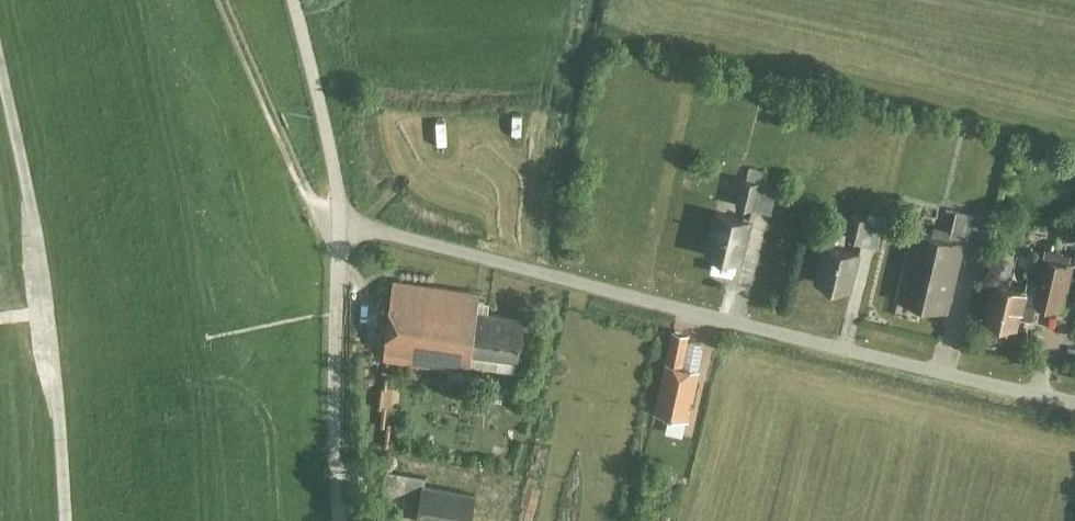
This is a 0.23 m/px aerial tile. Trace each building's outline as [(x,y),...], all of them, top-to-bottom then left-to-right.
[(737,165),(721,161),(719,171),(735,174),(737,165)] [(733,179),(718,175),(715,188),(730,192),(733,179)] [(775,186),(741,177),(734,203),(768,213),(775,186)] [(738,263),(749,218),(710,209),(700,254),(738,263)] [(953,209),(946,238),(962,241),(983,246),(990,217),(953,209)] [(866,216),(848,212),(843,235),(860,239),(866,216)] [(946,238),(911,229),(895,296),(946,308),(962,241),(946,238)] [(857,251),(821,243),(812,279),(848,287),(857,251)] [(1061,309),(1071,261),(1039,255),(1029,302),(1033,303),(1061,309)] [(1023,286),(988,279),(979,319),(1014,327),(1017,315),(1029,318),(1033,303),(1029,302),(1020,300),(1023,286)] [(476,293),(390,283),(379,375),(381,376),(386,376),(401,378),(403,363),(466,371),(467,367),(475,300),(476,293)] [(475,300),(467,367),(514,373),(521,315),(487,311),(488,302),(475,300)] [(662,361),(681,365),(688,334),(669,330),(662,361)] [(687,419),(698,369),(681,365),(662,361),(652,412),(687,419)] [(384,391),(386,376),(381,376),(380,390),(376,389),(374,407),(378,408),(376,427),(382,428),(384,408),(388,409),(390,391),(384,391)] [(398,504),(418,507),(422,485),(423,478),(403,475),(398,504)] [(422,485),(418,507),(416,520),(468,520),(473,494),(422,485)]
